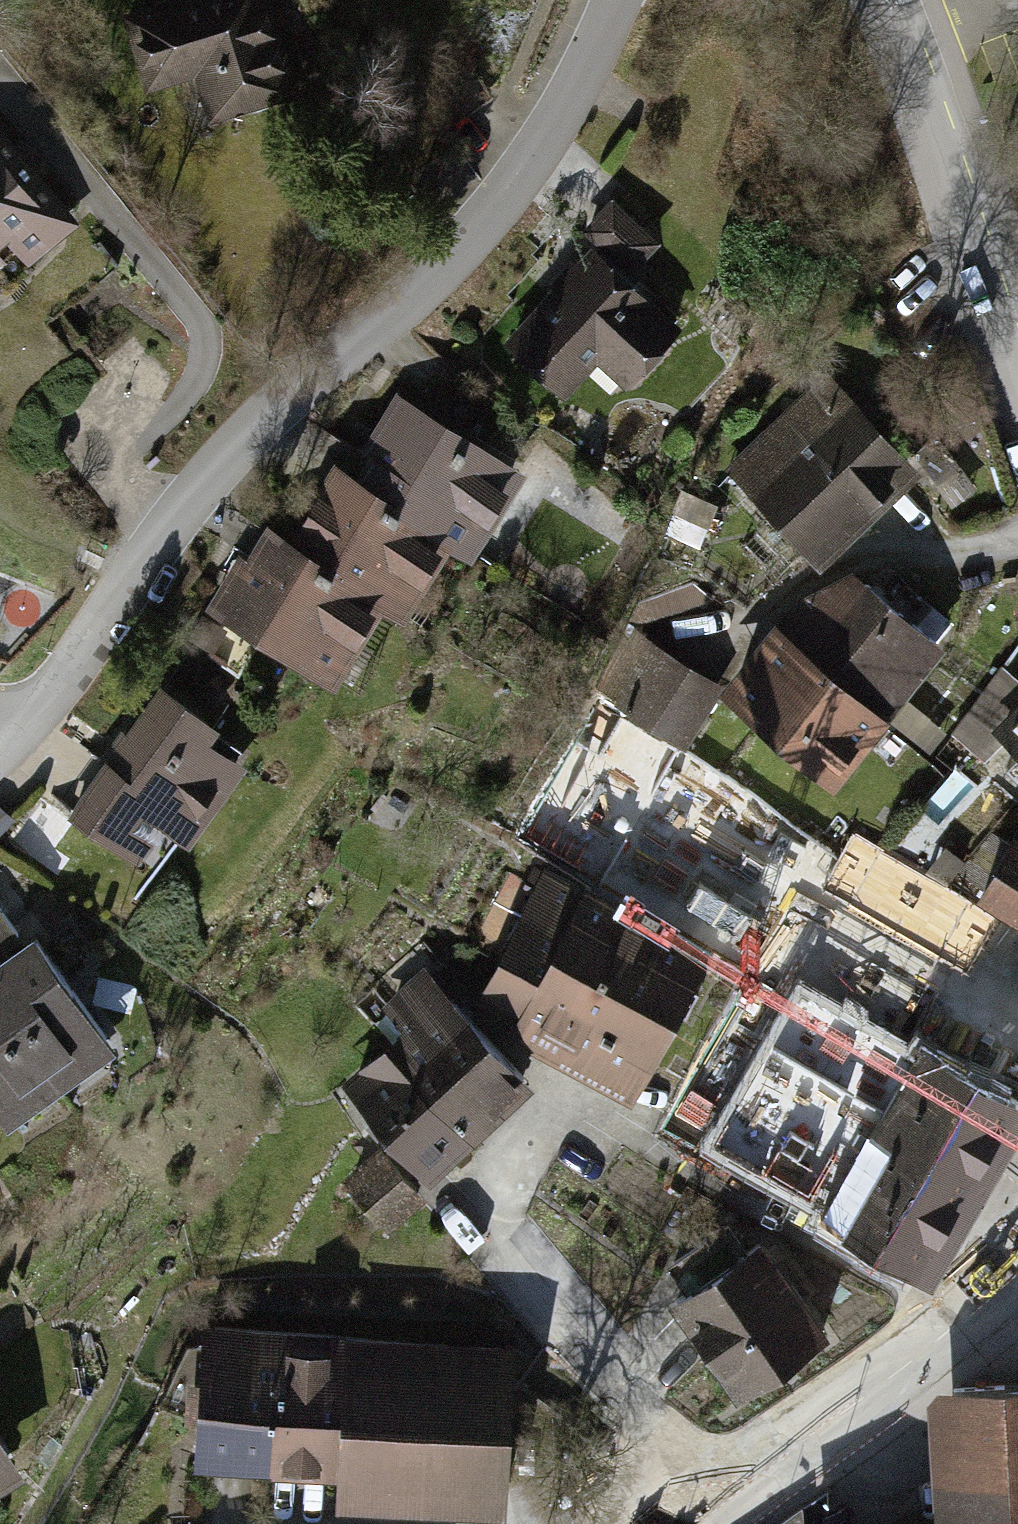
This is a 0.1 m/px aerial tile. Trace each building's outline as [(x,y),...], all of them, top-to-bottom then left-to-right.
[(126,14),(149,88),(193,75),(207,119),(292,92),(263,0),(171,0),(126,14)] [(77,229),(0,135),(0,292),(77,229)] [(625,203),(480,330),(534,391),(584,348),(617,385),(674,335),(629,284),(667,251),(625,203)] [(831,369),(725,462),(818,566),(923,474),(831,369)] [(393,396),(346,477),(446,536),(470,550),(518,469),(393,396)] [(402,611),(446,536),(346,477),(331,468),(287,543),(380,598),(402,611)] [(330,682),(380,598),(287,543),(253,524),(203,608),(330,682)] [(839,573),(781,631),(877,725),(935,666),(839,573)] [(781,631),(724,690),(820,783),(877,725),(781,631)] [(654,642),(617,701),(677,739),(714,679),(654,642)] [(163,693),(73,816),(137,863),(163,827),(186,844),(240,770),(204,744),(215,730),(163,693)] [(996,722),(1017,747),(1017,702),(996,722)] [(856,822),(818,878),(972,979),(1009,923),(856,822)] [(982,892),(1017,913),(1017,839),(1016,837),(982,892)] [(545,870),(478,1015),(628,1083),(694,939),(545,870)] [(57,1091),(105,1056),(0,909),(0,1014),(57,1091)] [(414,967),(321,1053),(436,1177),(530,1090),(414,967)] [(708,1152),(931,1275),(1017,1117),(1017,1112),(797,990),(708,1152)] [(5,1129),(57,1091),(0,1014),(0,1123),(5,1129)] [(425,1198),(380,1147),(342,1181),(387,1232),(425,1198)] [(761,1242),(681,1293),(747,1396),(827,1345),(761,1242)] [(281,1336),(209,1335),(204,1465),(275,1468),(281,1336)] [(347,1339),(281,1336),(275,1468),(342,1471),(347,1339)] [(510,1345),(347,1339),(342,1471),(340,1504),(504,1510),(510,1345)] [(939,1510),(1017,1507),(1017,1385),(934,1388),(939,1510)] [(17,1471),(0,1444),(0,1481),(17,1471)] [(940,1523),(1017,1523),(1017,1507),(939,1510),(940,1523)]
